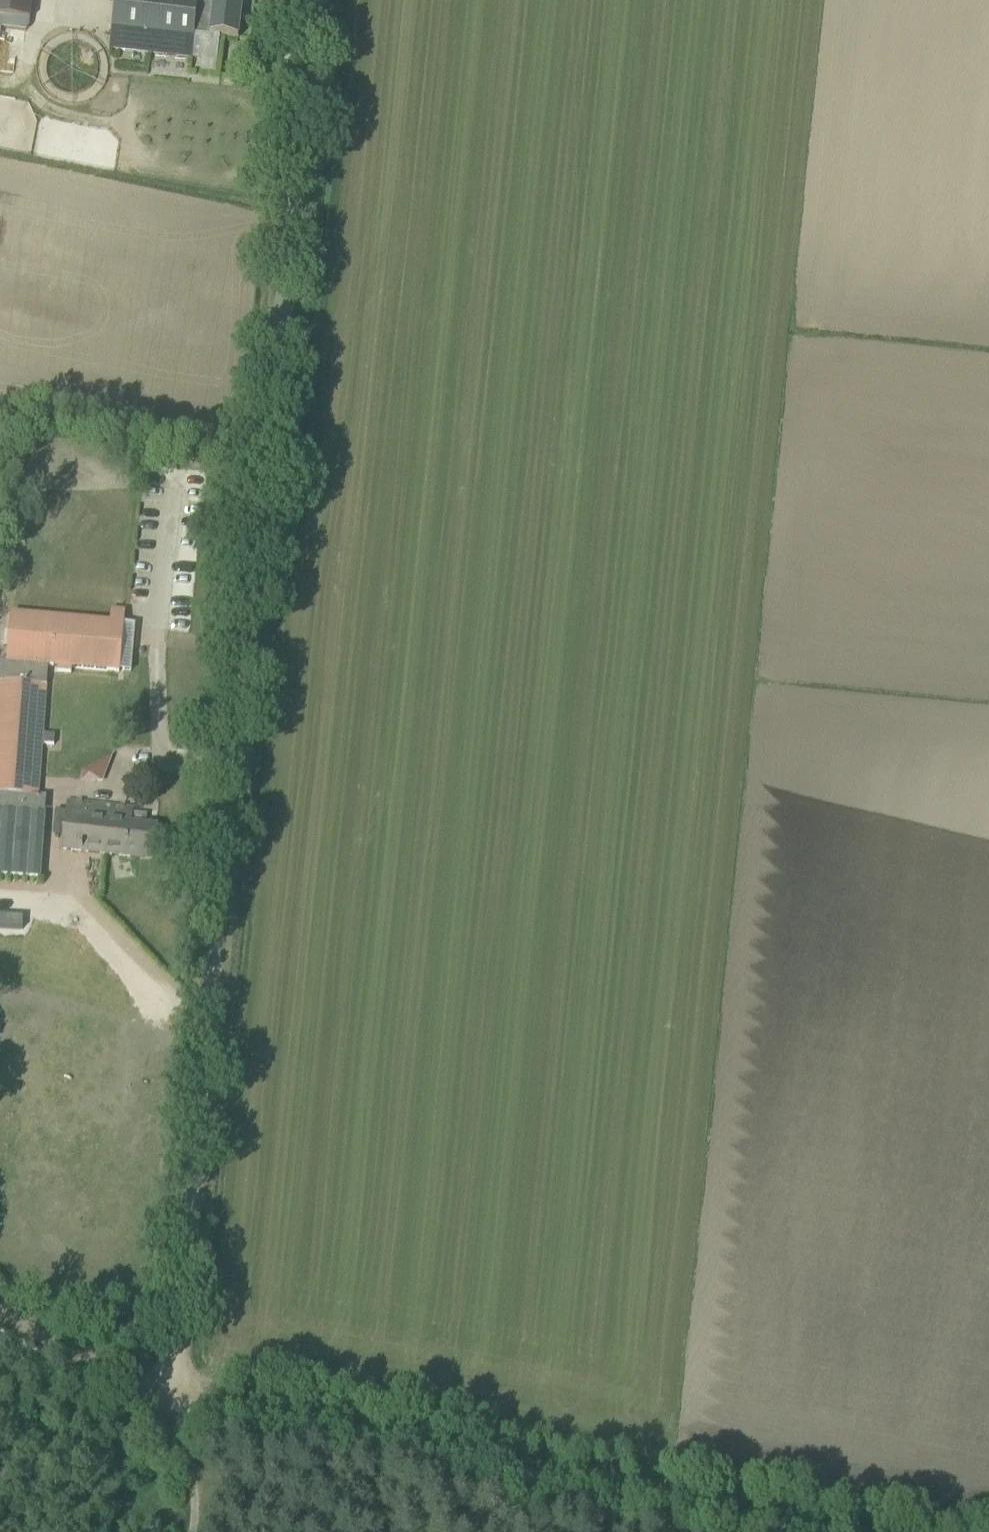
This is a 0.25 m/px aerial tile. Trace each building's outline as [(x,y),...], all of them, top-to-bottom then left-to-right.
[(33,0),(0,0),(0,17),(30,21),(33,0)] [(172,57),(192,59),(194,38),(211,40),(211,36),(238,39),(242,5),(214,2),(214,3),(198,1),(198,0),(196,0),(115,0),(110,49),(172,57)] [(21,489),(19,502),(33,504),(35,491),(21,489)] [(0,661),(0,875),(39,878),(44,796),(38,795),(43,745),(54,746),(55,735),(43,735),(49,667),(58,668),(58,673),(72,674),(72,669),(131,674),(135,626),(123,624),(125,612),(111,610),(110,623),(10,614),(6,661),(0,661)] [(63,850),(131,857),(139,858),(139,854),(153,855),(156,828),(130,825),(132,809),(112,806),(68,802),(67,812),(56,812),(53,835),(65,837),(63,850)] [(23,917),(0,916),(0,928),(22,930),(23,917)]
